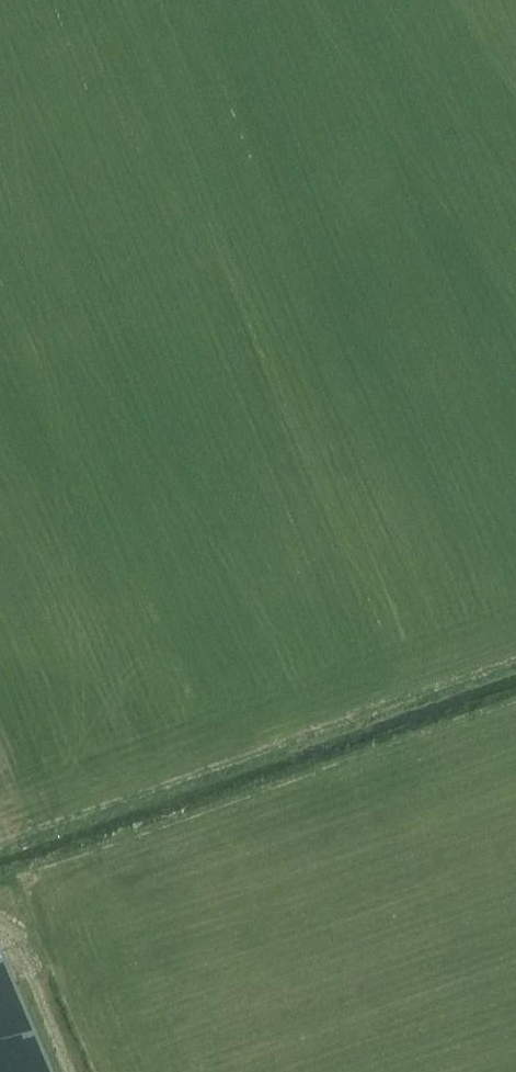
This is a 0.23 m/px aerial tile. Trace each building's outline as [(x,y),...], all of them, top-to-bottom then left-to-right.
[(0,1006),(0,1071),(43,1071),(13,1000),(0,1006)]
